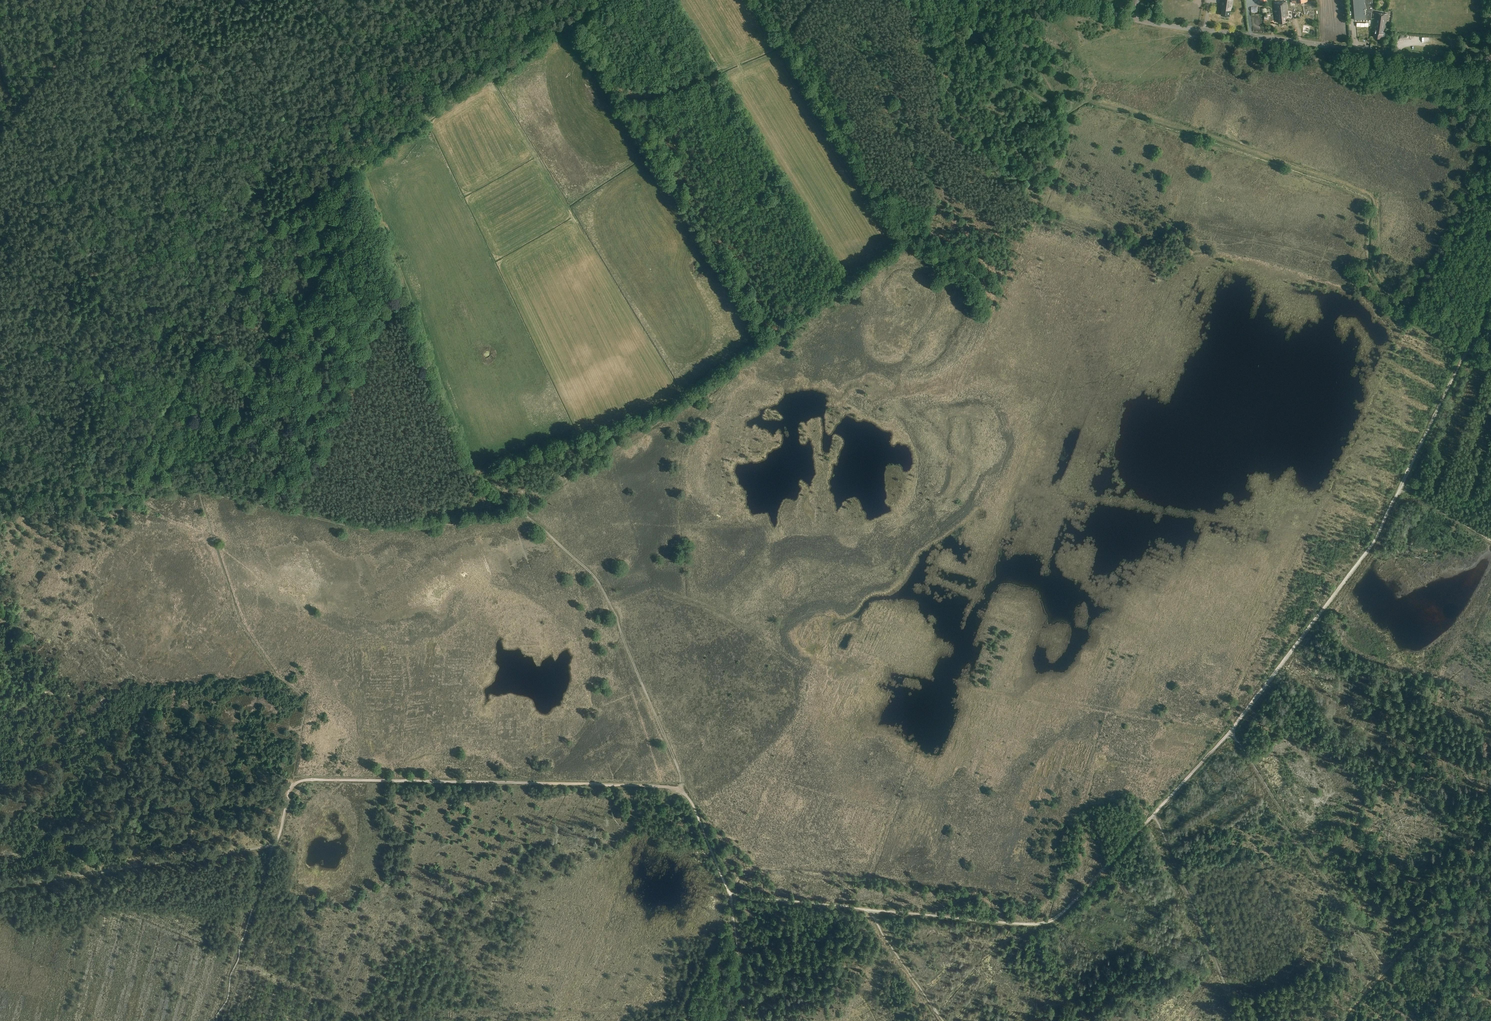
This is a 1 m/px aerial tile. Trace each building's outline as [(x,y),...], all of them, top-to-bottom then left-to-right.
[(1215,0),(1214,0),(1212,12),(1220,13),(1222,1),(1215,0)] [(1222,5),(1221,9),(1222,9),(1221,15),(1225,16),(1225,17),(1229,17),(1229,16),(1230,16),(1231,10),(1232,10),(1233,0),(1222,0),(1222,5)] [(1372,0),(1353,0),(1354,19),(1371,19),(1372,0)] [(1278,17),(1279,23),(1287,22),(1286,16),(1288,16),(1286,2),(1274,3),(1276,13),(1275,13),(1276,18),(1278,17)] [(1390,29),(1391,25),(1386,24),(1387,14),(1375,12),(1373,31),(1374,32),(1373,37),(1381,38),(1384,39),(1385,29),(1390,29)]
